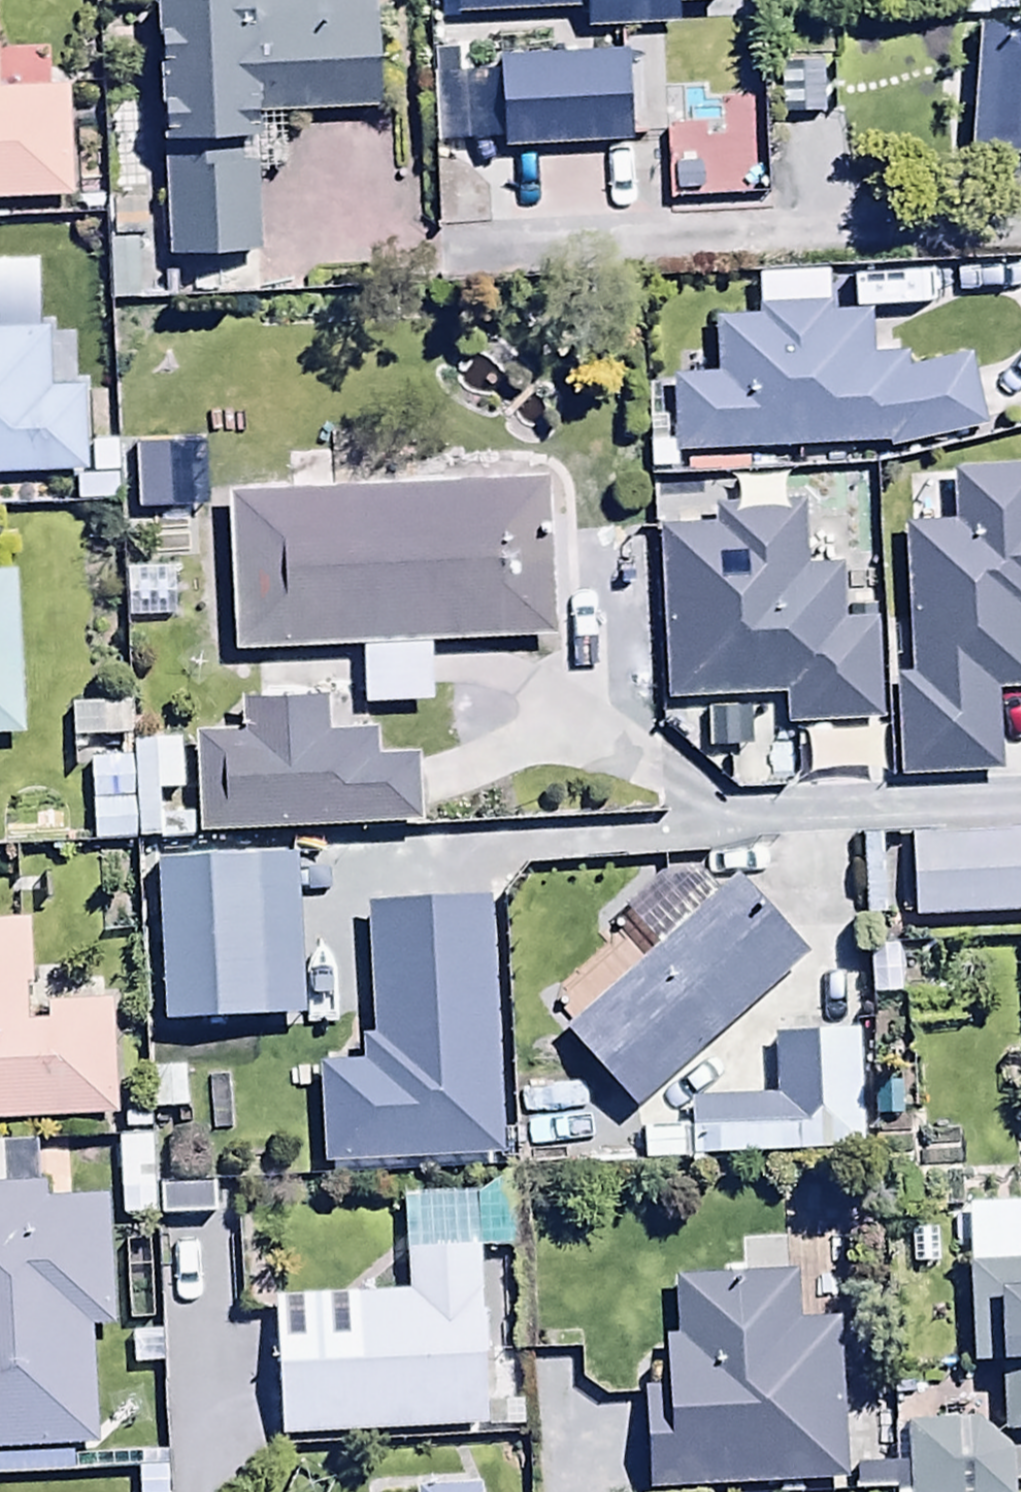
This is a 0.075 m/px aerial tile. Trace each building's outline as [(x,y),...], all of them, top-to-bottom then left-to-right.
[(154,1),(164,262),(252,258),(246,114),(376,109),(371,0),(186,0),(154,1)] [(450,14),(578,8),(579,33),(723,26),(722,0),(449,0),(450,14)] [(973,24),(965,155),(1020,158),(1020,27),(973,24)] [(73,198),(67,52),(0,55),(0,201),(73,198)] [(622,55),(496,60),(499,149),(625,145),(622,55)] [(669,380),(673,453),(889,442),(890,449),(984,429),(968,354),(911,367),(909,357),(870,359),(867,315),(826,317),(825,306),(758,310),(758,320),(712,322),(715,378),(669,380)] [(86,471),(83,387),(46,388),(45,327),(0,329),(0,473),(86,471)] [(948,469),(950,527),(903,528),(908,678),(895,679),(898,773),(997,770),(994,687),(1020,687),(1020,466),(948,469)] [(547,480),(226,496),(234,655),(359,649),(362,712),(432,708),(429,648),(555,641),(547,480)] [(712,527),(658,528),(663,702),(781,699),(782,726),(877,723),(874,620),(844,621),(843,571),(803,572),(802,504),(712,507),(712,527)] [(0,575),(0,742),(23,741),(15,574),(0,575)] [(135,708),(70,708),(70,744),(135,744),(135,708)] [(747,711),(720,712),(721,752),(730,752),(731,791),(783,790),(782,736),(748,736),(747,711)] [(191,737),(194,839),(375,833),(372,731),(191,737)] [(129,763),(90,764),(92,860),(180,858),(178,746),(129,747),(129,763)] [(909,840),(913,923),(1020,919),(1020,835),(909,840)] [(630,1112),(804,957),(734,879),(712,899),(676,859),(619,909),(654,949),(560,1033),(630,1112)] [(105,984),(65,985),(65,971),(27,971),(26,923),(0,924),(0,1125),(108,1122),(105,984)] [(862,1155),(855,1035),(771,1039),(774,1100),(685,1104),(687,1130),(640,1133),(642,1167),(862,1155)] [(153,1141),(116,1142),(118,1224),(180,1223),(180,1189),(154,1189),(153,1141)] [(71,1479),(71,1451),(96,1450),(93,1334),(109,1334),(104,1145),(0,1148),(0,1481),(71,1479)] [(273,1298),(277,1441),(482,1435),(477,1250),(401,1252),(403,1295),(273,1298)] [(1006,1433),(1020,1432),(1020,1260),(962,1262),(967,1366),(992,1365),(994,1421),(994,1432),(1006,1433)] [(645,1491),(753,1491),(841,1488),(834,1328),(794,1330),(792,1275),(669,1280),(671,1340),(657,1341),(659,1385),(641,1386),(645,1491)] [(994,1421),(889,1425),(892,1491),(1009,1491),(1006,1433),(994,1432),(994,1421)]
